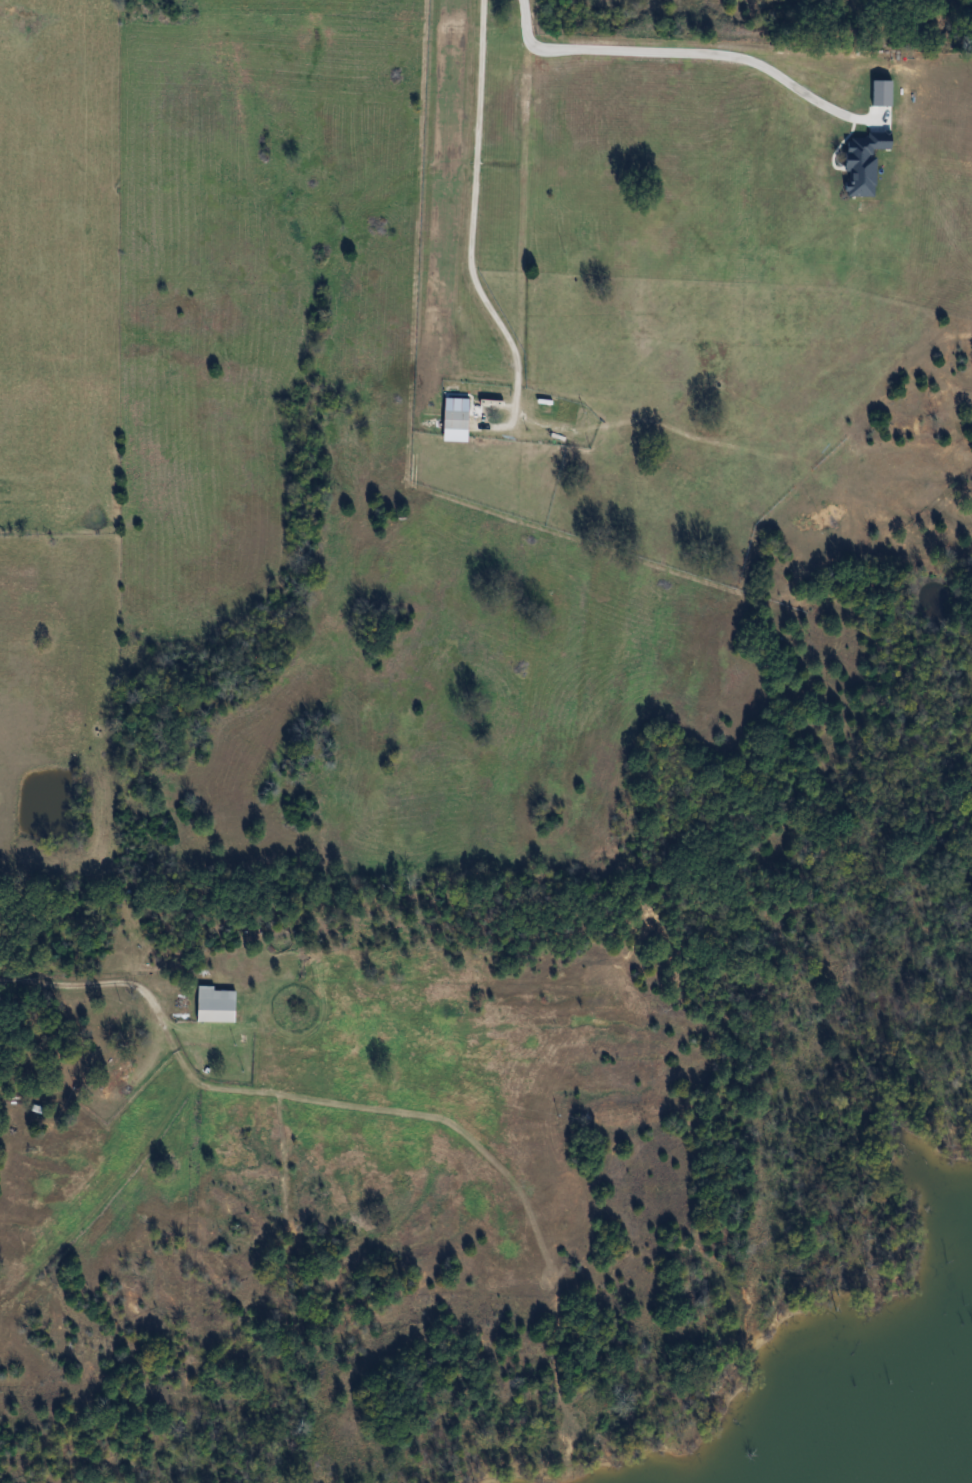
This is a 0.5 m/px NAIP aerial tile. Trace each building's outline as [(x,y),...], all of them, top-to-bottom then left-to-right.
[(1,19),(12,19),(12,6),(1,6),(1,19)] [(442,429),(467,429),(467,411),(442,411),(442,429)] [(233,988),(196,988),(196,1022),(233,1022),(233,988)]
